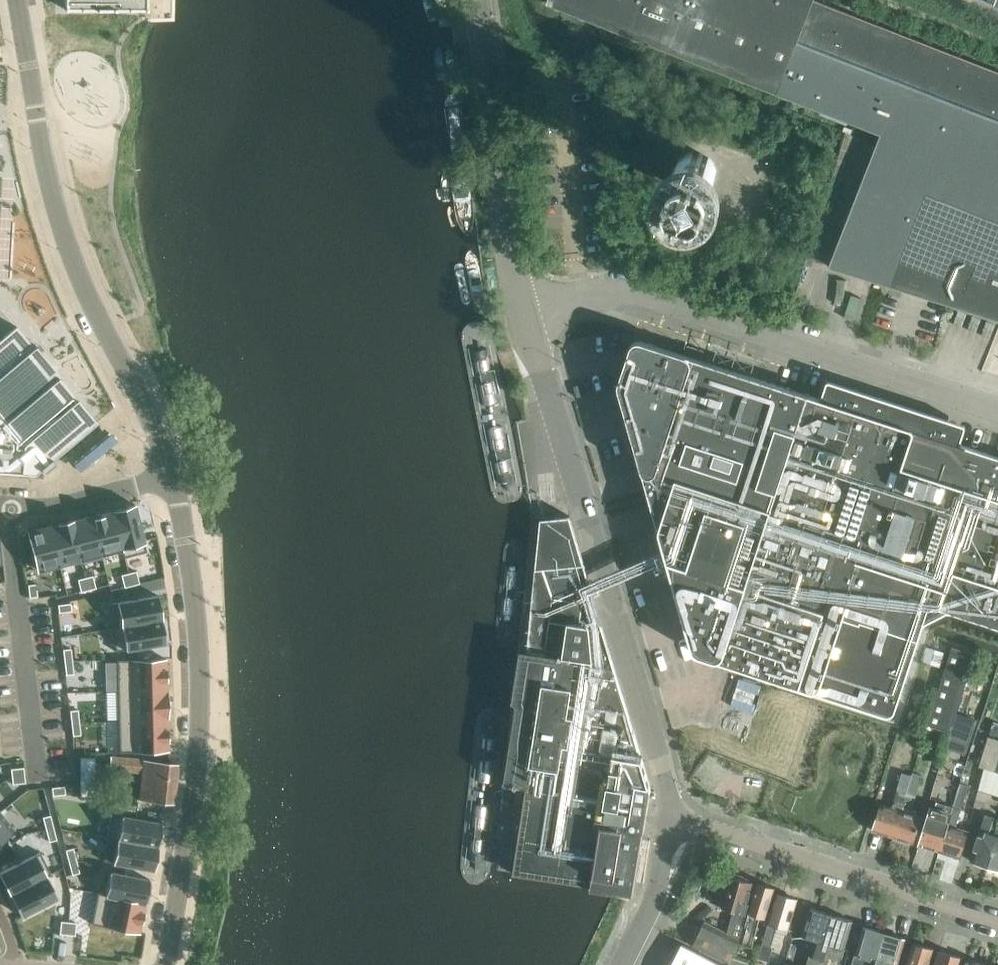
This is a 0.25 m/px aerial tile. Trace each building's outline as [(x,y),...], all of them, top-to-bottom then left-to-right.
[(552,3),(547,1),(547,3),(872,130),(867,142),(876,146),(828,266),(997,319),(997,71),(816,0),(553,0),(552,3)] [(452,29),(434,31),(444,118),(462,116),(452,29)] [(84,138),(114,138),(114,98),(84,98),(84,138)] [(696,193),(697,195),(701,194),(702,194),(704,193),(707,191),(709,190),(710,189),(711,188),(710,186),(711,182),(715,182),(716,179),(713,176),(714,172),(716,172),(716,170),(716,168),(715,166),(714,164),(714,163),(713,161),(711,160),(709,157),(707,159),(703,157),(703,154),(700,153),(697,156),(693,154),(693,152),(689,153),(687,153),(684,155),(683,156),(681,157),(680,158),(678,160),(680,161),(679,165),(675,166),(674,169),(677,171),(675,175),(673,175),(674,179),(674,180),(675,182),(675,184),(676,185),(678,188),(679,189),(681,190),(682,189),(686,190),(687,194),(690,195),(692,192),(696,193)] [(34,474),(41,468),(43,471),(55,461),(52,458),(73,441),(96,421),(60,378),(62,376),(34,343),(32,345),(0,307),(0,471),(34,474)] [(618,385),(648,491),(649,493),(651,501),(651,503),(667,557),(693,653),(768,677),(891,717),(916,639),(918,639),(929,605),(950,612),(997,628),(997,456),(642,340),(638,340),(635,341),(633,343),(631,345),(619,381),(618,385)] [(130,505),(111,509),(121,548),(123,557),(147,551),(134,504),(130,505)] [(104,512),(92,515),(101,553),(104,552),(121,548),(111,509),(104,511),(104,512)] [(92,515),(72,520),(82,558),(101,553),(92,515)] [(650,789),(622,692),(571,516),(540,518),(512,701),(516,702),(504,782),(512,783),(500,860),(517,863),(520,867),(558,879),(592,884),(591,886),(634,893),(650,789)] [(58,523),(50,526),(59,564),(82,558),(72,520),(71,520),(58,523)] [(50,526),(28,531),(38,570),(59,564),(50,526)] [(136,571),(128,572),(132,585),(139,583),(136,571)] [(128,572),(121,574),(124,586),(132,585),(128,572)] [(92,575),(85,577),(88,589),(95,588),(92,575)] [(85,577),(78,579),(81,591),(88,589),(85,577)] [(36,585),(28,586),(29,597),(37,596),(36,585)] [(116,626),(111,626),(111,627),(162,619),(159,601),(158,595),(112,603),(116,626)] [(70,603),(58,604),(59,612),(70,611),(70,603)] [(162,619),(111,627),(115,651),(166,642),(162,619)] [(948,652),(941,650),(936,648),(940,632),(930,629),(925,645),(920,661),(919,665),(935,669),(942,671),(948,652)] [(966,652),(968,646),(953,642),(952,647),(928,724),(952,731),(975,654),(966,652)] [(70,648),(63,649),(64,661),(72,661),(70,648)] [(165,658),(117,659),(118,691),(166,689),(165,658)] [(981,659),(978,667),(995,672),(997,665),(981,659)] [(72,661),(64,661),(66,674),(73,673),(72,661)] [(967,685),(984,691),(990,675),(973,669),(967,685)] [(166,689),(118,691),(118,693),(118,695),(118,718),(118,721),(167,719),(167,717),(168,717),(167,692),(166,692),(166,689)] [(808,713),(816,716),(820,705),(812,702),(808,713)] [(77,709),(70,710),(71,722),(79,722),(77,709)] [(167,719),(118,721),(119,752),(168,750),(167,719)] [(79,722),(71,722),(73,735),(81,734),(79,722)] [(711,727),(698,774),(737,785),(750,739),(711,727)] [(968,740),(951,734),(947,747),(964,753),(968,740)] [(995,772),(997,763),(997,740),(988,737),(978,767),(995,772)] [(111,757),(110,769),(142,772),(139,799),(169,802),(170,802),(175,801),(179,763),(177,763),(143,760),(111,757)] [(946,789),(949,790),(958,793),(961,783),(960,782),(966,765),(956,762),(946,789)] [(23,767),(11,768),(11,776),(24,774),(23,767)] [(902,772),(896,791),(894,799),(894,800),(892,807),(881,804),(872,830),(893,836),(912,775),(902,772)] [(912,773),(912,775),(893,836),(912,842),(921,816),(910,813),(922,776),(912,773)] [(24,774),(11,776),(12,783),(25,782),(24,774)] [(961,809),(969,785),(961,783),(958,793),(954,805),(939,851),(960,857),(968,831),(955,827),(961,809)] [(64,785),(51,787),(52,795),(65,793),(64,785)] [(931,803),(927,818),(918,844),(939,851),(954,805),(938,800),(937,804),(931,803)] [(0,811),(0,840),(14,829),(0,811)] [(111,813),(107,836),(158,845),(162,822),(111,813)] [(994,816),(985,813),(971,861),(988,866),(997,835),(989,833),(994,816)] [(50,815),(43,816),(46,829),(53,827),(50,815)] [(53,827),(46,829),(49,841),(56,839),(53,827)] [(988,866),(997,869),(997,835),(988,866)] [(107,836),(103,860),(153,869),(157,848),(158,845),(107,836)] [(73,847),(65,849),(69,862),(76,860),(73,847)] [(0,872),(0,875),(10,894),(51,873),(40,852),(0,872)] [(76,860),(69,862),(72,874),(79,872),(76,860)] [(97,892),(97,893),(145,903),(150,879),(109,871),(104,893),(97,892)] [(705,921),(694,945),(729,962),(731,957),(738,942),(746,916),(741,914),(742,912),(744,912),(753,881),(742,877),(743,875),(732,871),(731,875),(729,874),(729,876),(717,873),(713,888),(724,891),(723,893),(721,892),(718,901),(720,902),(719,905),(734,909),(727,931),(705,921)] [(51,873),(10,894),(21,915),(62,894),(51,873)] [(752,947),(761,915),(766,917),(775,887),(758,882),(745,927),(740,944),(752,947)] [(97,893),(91,923),(139,933),(145,903),(97,893)] [(769,956),(772,947),(779,925),(789,928),(798,899),(778,893),(769,922),(762,944),(760,953),(769,956)] [(815,940),(808,964),(816,964),(832,914),(810,908),(802,936),(815,940)] [(828,957),(838,960),(842,958),(853,920),(832,914),(816,964),(826,964),(828,957)] [(61,921),(59,933),(67,934),(68,921),(61,921)] [(68,921),(67,934),(75,935),(76,922),(68,921)] [(884,931),(862,925),(854,954),(856,955),(853,964),(873,964),(884,931)] [(675,937),(687,943),(691,936),(679,930),(675,937)] [(883,963),(890,964),(897,964),(905,938),(884,931),(873,964),(883,964),(883,963)] [(932,948),(914,942),(907,964),(927,964),(932,948)] [(681,943),(670,964),(725,964),(681,943)] [(936,964),(962,964),(964,958),(940,950),(936,964)] [(731,957),(729,962),(728,964),(753,964),(731,957)]
